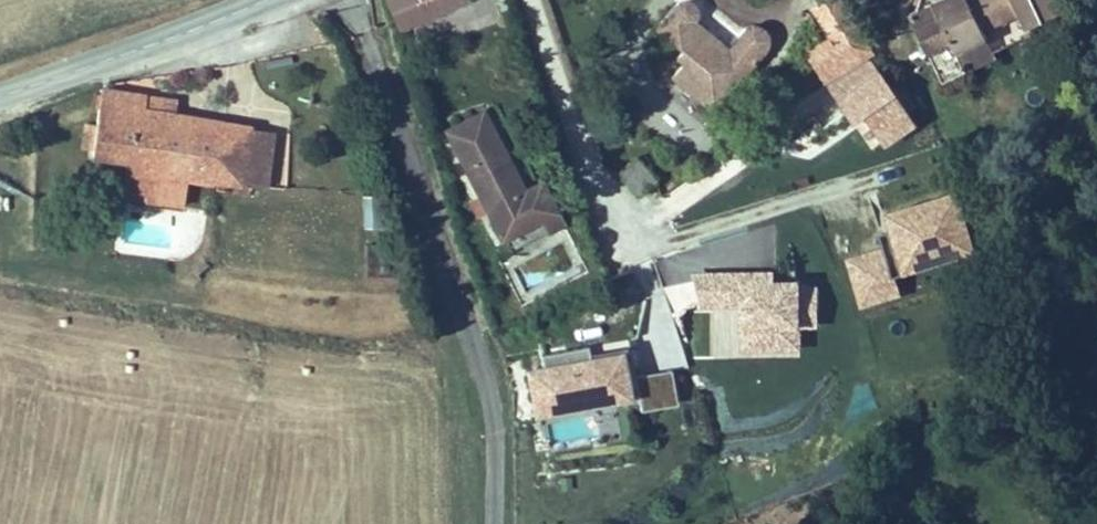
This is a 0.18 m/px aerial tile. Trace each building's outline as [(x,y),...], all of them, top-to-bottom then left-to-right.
[(393,0),(376,0),(364,5),(378,40),(405,28),(393,0)] [(440,0),(393,0),(405,28),(445,11),(440,0)] [(753,53),(754,48),(754,45),(752,41),(750,38),(748,36),(744,35),(740,35),(737,35),(734,37),(732,39),(720,53),(683,25),(689,18),(690,13),(690,9),(689,6),(686,2),(683,0),(682,0),(674,0),(672,0),(669,3),(663,10),(641,39),(668,60),(662,67),(669,72),(658,87),(701,120),(753,53)] [(1054,33),(1041,0),(997,0),(960,14),(955,4),(950,0),(924,0),(913,20),(904,23),(930,92),(953,83),(949,71),(977,59),(973,49),(1015,33),(1021,46),(1054,33)] [(1024,56),(1021,46),(1015,33),(973,49),(977,59),(949,71),(953,83),(1024,56)] [(849,128),(855,124),(874,154),(912,130),(868,59),(823,87),(849,128)] [(119,191),(117,202),(207,215),(217,151),(139,140),(141,126),(128,124),(96,120),(86,187),(119,191)] [(546,233),(526,196),(524,193),(507,202),(464,124),(428,144),(493,262),(546,233)] [(290,162),(217,151),(207,215),(281,226),(290,162)] [(884,215),(903,278),(978,255),(959,192),(884,215)] [(844,258),(858,311),(899,300),(885,247),(844,258)] [(801,326),(818,326),(818,283),(776,283),(776,272),(696,272),(696,309),(738,309),(738,355),(801,354),(801,326)] [(527,366),(543,448),(592,438),(587,415),(632,406),(620,348),(527,366)] [(640,413),(675,409),(672,374),(636,377),(640,413)]
